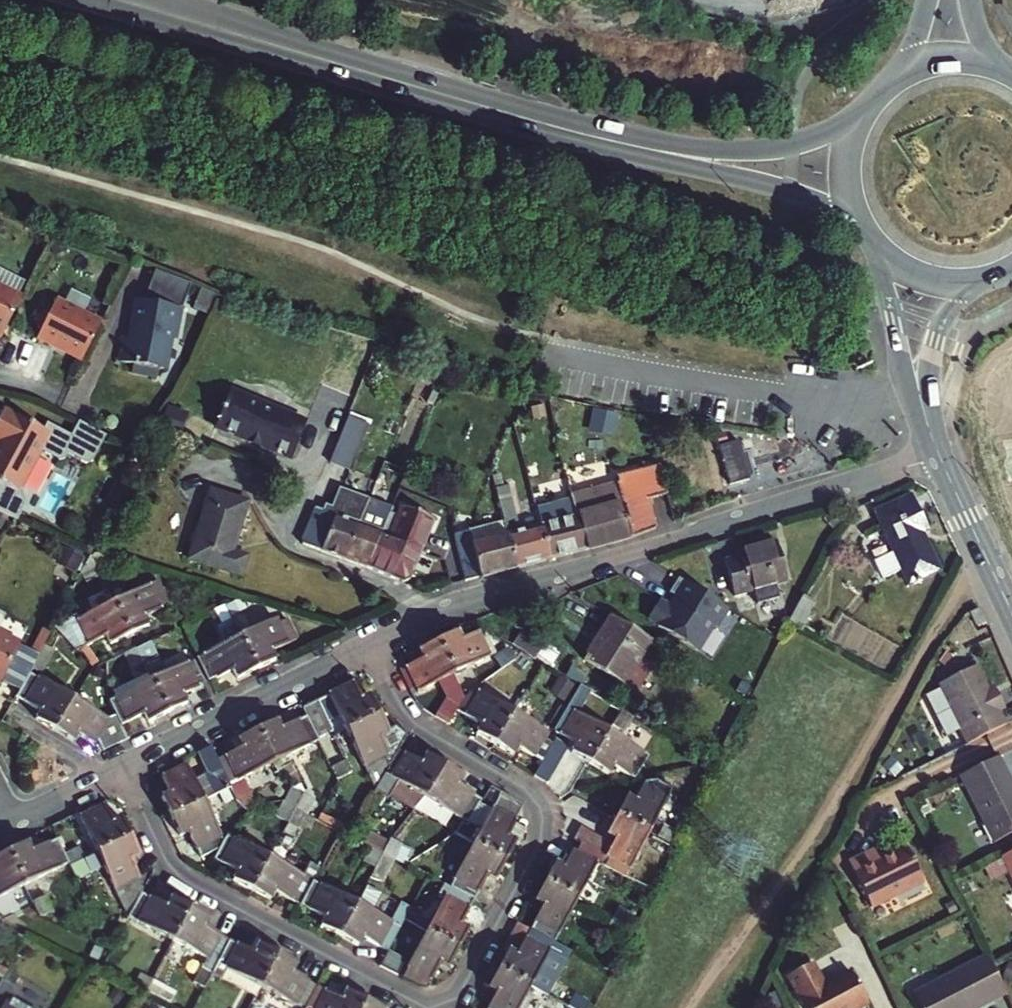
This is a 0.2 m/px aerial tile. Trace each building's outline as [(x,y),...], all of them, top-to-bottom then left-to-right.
[(18,297),(0,288),(0,330),(18,297)] [(102,324),(58,301),(37,340),(81,363),(102,324)] [(174,343),(181,312),(136,304),(129,343),(121,343),(116,367),(129,369),(127,377),(153,381),(155,372),(159,374),(167,342),(174,343)] [(214,392),(202,427),(280,454),(292,419),(214,392)] [(3,478),(20,487),(48,429),(2,406),(0,409),(0,440),(1,441),(0,442),(0,483),(3,478)] [(592,428),(614,435),(621,412),(599,406),(592,428)] [(352,412),(333,460),(354,469),(374,420),(352,412)] [(759,479),(753,458),(750,446),(734,451),(732,443),(717,447),(713,448),(723,488),(759,479)] [(565,466),(570,485),(575,507),(578,516),(586,551),(632,540),(656,531),(648,501),(667,497),(659,468),(616,479),(617,485),(618,489),(588,496),(578,463),(565,466)] [(569,508),(575,507),(570,485),(563,487),(569,508)] [(498,489),(507,529),(520,525),(510,486),(498,489)] [(349,563),(370,499),(361,496),(346,491),(340,509),(328,505),(325,512),(319,510),(306,544),(306,546),(349,563)] [(213,492),(201,530),(238,541),(250,504),(213,492)] [(909,498),(873,515),(893,555),(876,563),(885,581),(902,573),(909,588),(941,573),(922,534),(926,532),(909,498)] [(393,507),(370,499),(349,563),(373,572),(380,551),(384,537),(393,507)] [(385,553),(380,551),(373,572),(404,585),(412,580),(420,560),(438,518),(424,512),(426,508),(412,503),(409,509),(404,508),(391,539),(385,553)] [(586,551),(578,516),(542,526),(551,561),(586,551)] [(478,517),(470,533),(479,535),(485,520),(478,517)] [(551,561),(542,526),(508,534),(515,570),(551,561)] [(244,576),(250,557),(235,552),(238,541),(201,530),(192,559),(244,576)] [(515,570),(508,534),(473,544),(474,547),(481,579),(515,570)] [(384,537),(380,551),(385,553),(391,539),(384,537)] [(777,542),(742,551),(744,558),(730,562),(739,595),(788,581),(777,542)] [(466,583),(481,579),(474,547),(459,551),(466,583)] [(88,556),(99,578),(104,587),(117,581),(106,556),(90,551),(88,556)] [(88,583),(99,578),(88,556),(81,569),(88,583)] [(404,585),(422,593),(441,589),(435,567),(420,560),(412,580),(404,585)] [(680,570),(651,618),(706,651),(735,603),(680,570)] [(157,580),(111,601),(128,634),(133,632),(136,630),(147,625),(143,617),(169,605),(157,580)] [(804,629),(816,603),(805,598),(793,623),(804,629)] [(76,614),(52,625),(76,651),(106,636),(109,643),(124,636),(128,634),(111,601),(77,617),(76,614)] [(225,607),(237,630),(249,624),(238,601),(225,607)] [(225,607),(215,611),(222,626),(219,628),(226,643),(199,656),(195,658),(206,680),(216,676),(217,678),(233,670),(237,678),(257,669),(240,636),(237,630),(225,607)] [(982,609),(972,614),(979,627),(989,622),(982,609)] [(212,613),(219,628),(222,626),(215,611),(212,613)] [(652,643),(612,617),(601,635),(606,638),(600,647),(597,646),(590,657),(588,655),(586,660),(618,680),(627,665),(635,670),(652,643)] [(773,617),(766,628),(777,635),(784,624),(773,617)] [(240,636),(257,669),(275,661),(271,653),(298,640),(287,620),(278,625),(275,619),(240,636)] [(441,644),(457,677),(491,660),(480,635),(463,643),(459,635),(441,644)] [(0,639),(0,696),(10,701),(14,694),(15,693),(28,669),(34,657),(0,639)] [(153,641),(148,643),(135,649),(142,662),(151,680),(168,713),(186,704),(182,696),(199,688),(197,684),(203,681),(195,664),(188,667),(186,663),(167,672),(159,655),(153,641)] [(457,677),(441,644),(421,653),(425,661),(409,669),(421,694),(451,680),(454,687),(437,716),(448,723),(465,694),(457,677)] [(506,665),(515,659),(507,647),(497,653),(506,665)] [(131,668),(142,662),(135,649),(124,654),(131,668)] [(626,685),(635,670),(627,665),(618,680),(626,685)] [(41,712),(36,720),(55,732),(75,698),(28,669),(15,693),(14,694),(41,712)] [(565,674),(555,691),(572,701),(582,684),(565,674)] [(953,742),(959,755),(998,736),(991,722),(997,719),(990,704),(984,707),(979,698),(968,676),(919,700),(937,735),(932,737),(939,750),(953,742)] [(119,724),(127,740),(153,727),(150,721),(168,713),(151,680),(115,698),(107,702),(115,717),(119,724)] [(348,732),(382,716),(373,697),(364,701),(355,683),(303,709),(307,718),(318,740),(334,732),(329,721),(341,716),(348,732)] [(582,688),(559,725),(566,730),(564,733),(579,743),(575,749),(592,760),(612,730),(581,710),(588,700),(591,694),(582,688)] [(476,733),(494,743),(515,711),(477,689),(465,698),(459,711),(481,724),(476,733)] [(612,706),(591,694),(588,700),(608,712),(612,706)] [(984,707),(990,704),(986,695),(979,698),(984,707)] [(55,732),(73,742),(78,734),(95,744),(96,741),(99,742),(112,721),(75,698),(55,732)] [(612,706),(608,712),(606,716),(617,723),(623,713),(612,706)] [(536,754),(544,759),(550,749),(555,743),(546,738),(549,731),(515,711),(494,743),(513,754),(518,746),(535,756),(536,754)] [(623,713),(617,723),(629,730),(635,720),(623,713)] [(371,778),(388,769),(400,750),(409,736),(397,727),(389,731),(382,716),(348,732),(371,778)] [(99,742),(104,751),(127,740),(119,724),(115,717),(112,721),(99,742)] [(278,723),(259,732),(275,765),(311,748),(320,744),(318,740),(307,718),(298,722),(282,730),(278,723)] [(636,779),(645,765),(649,758),(652,755),(647,752),(612,730),(592,760),(611,772),(615,766),(636,779)] [(245,780),(275,765),(259,732),(240,741),(244,748),(218,761),(232,788),(237,800),(246,819),(257,808),(245,780)] [(211,747),(197,754),(208,776),(194,783),(186,767),(162,778),(170,794),(161,799),(170,818),(204,801),(216,796),(232,788),(218,761),(211,747)] [(562,756),(550,749),(544,759),(534,776),(545,783),(562,756)] [(424,764),(400,750),(388,769),(377,788),(390,796),(392,792),(422,808),(427,798),(445,767),(428,757),(424,764)] [(339,781),(353,774),(347,762),(333,769),(339,781)] [(1000,762),(963,781),(996,847),(1011,839),(1011,786),(1000,762)] [(39,763),(28,763),(29,781),(40,781),(39,763)] [(464,778),(445,767),(427,798),(461,819),(472,825),(472,824),(483,802),(484,800),(474,794),(459,785),(464,778)] [(358,786),(353,774),(339,781),(345,792),(358,786)] [(616,818),(649,836),(668,800),(673,792),(656,783),(645,785),(644,787),(634,805),(625,800),(616,818)] [(302,793),(291,788),(284,802),(295,808),(302,793)] [(295,808),(307,814),(314,799),(302,793),(295,808)] [(505,862),(515,843),(507,839),(516,823),(517,821),(515,820),(521,809),(499,797),(482,829),(472,824),(472,825),(471,828),(464,825),(458,836),(471,843),(474,845),(505,862)] [(179,837),(189,833),(201,859),(221,849),(223,846),(224,843),(222,838),(204,801),(170,818),(179,837)] [(284,802),(277,814),(288,820),(295,808),(284,802)] [(97,853),(131,836),(122,819),(113,823),(105,806),(80,818),(97,853)] [(295,808),(288,820),(300,826),(302,822),(310,827),(315,818),(307,814),(295,808)] [(608,866),(627,876),(649,836),(616,818),(606,835),(617,841),(609,855),(613,857),(608,866)] [(527,828),(516,823),(507,839),(515,843),(519,845),(527,828)] [(606,842),(603,840),(581,828),(574,841),(580,844),(599,854),(606,842)] [(656,840),(669,847),(675,836),(662,829),(656,840)] [(606,842),(599,854),(600,855),(608,866),(613,857),(609,855),(617,841),(606,835),(603,840),(606,842)] [(72,870),(77,879),(104,866),(115,890),(130,915),(143,892),(144,890),(138,878),(141,877),(132,860),(140,856),(131,836),(97,853),(84,860),(70,866),(72,870)] [(221,849),(215,859),(237,871),(232,879),(251,889),(268,857),(233,839),(229,836),(226,839),(225,842),(224,843),(223,846),(221,849)] [(471,843),(458,836),(451,847),(465,855),(471,843)] [(401,844),(389,838),(382,852),(394,858),(401,844)] [(57,839),(49,843),(32,851),(29,844),(10,854),(26,886),(62,869),(70,865),(67,859),(65,855),(57,839)] [(669,847),(656,840),(649,852),(662,859),(669,847)] [(545,882),(577,899),(596,863),(595,862),(599,854),(580,844),(576,852),(573,851),(563,868),(555,863),(545,882)] [(505,862),(474,845),(455,880),(451,888),(453,889),(471,898),(473,899),(477,891),(479,892),(487,876),(495,881),(505,862)] [(365,861),(375,866),(382,852),(372,847),(365,861)] [(78,848),(65,855),(67,859),(70,865),(70,866),(84,860),(78,848)] [(394,858),(382,852),(375,866),(369,878),(380,884),(386,872),(394,858)] [(877,860),(876,857),(851,871),(874,914),(925,887),(906,852),(891,860),(880,866),(877,860)] [(26,886),(10,854),(0,858),(0,899),(26,886)] [(411,858),(406,865),(427,876),(446,885),(453,872),(420,854),(411,858)] [(888,854),(877,860),(880,866),(891,860),(888,854)] [(1003,860),(1011,879),(1011,855),(1003,860)] [(273,892),(299,905),(311,882),(312,881),(319,868),(309,863),(302,875),(268,857),(251,889),(270,899),(273,892)] [(320,927),(338,936),(355,904),(320,885),(312,881),(311,882),(299,905),(324,918),(320,927)] [(577,899),(545,882),(535,901),(543,906),(535,922),(530,931),(553,943),(558,934),(577,899)] [(355,904),(338,936),(357,946),(361,938),(387,951),(398,931),(404,920),(410,908),(401,903),(391,922),(369,911),(378,893),(365,886),(355,904)] [(427,932),(459,948),(469,928),(460,924),(473,899),(471,898),(453,889),(448,897),(446,896),(427,932)] [(173,942),(191,907),(173,898),(168,906),(152,897),(143,892),(130,915),(129,918),(138,923),(173,942)] [(46,900),(36,905),(43,918),(53,913),(46,900)] [(29,924),(43,918),(36,905),(22,911),(29,924)] [(191,907),(173,942),(206,959),(201,968),(193,983),(203,989),(211,974),(229,939),(205,926),(210,918),(191,907)] [(619,907),(613,919),(626,926),(633,915),(619,907)] [(620,938),(626,926),(613,919),(607,931),(620,938)] [(516,923),(502,948),(508,951),(516,956),(526,939),(530,931),(516,923)] [(408,968),(411,969),(406,978),(424,987),(428,979),(432,981),(441,963),(448,967),(459,948),(427,932),(424,938),(408,968)] [(229,939),(211,974),(221,979),(226,969),(259,987),(278,953),(259,943),(254,952),(229,939)] [(560,957),(549,951),(526,939),(516,956),(508,951),(498,969),(530,987),(541,992),(560,957)] [(387,951),(379,966),(396,975),(404,960),(387,951)] [(295,1006),(308,980),(292,972),(296,963),(278,953),(259,987),(295,1006)] [(986,958),(914,994),(921,1007),(979,1007),(1005,995),(991,967),(986,958)] [(869,1005),(852,975),(827,988),(813,963),(792,974),(807,1003),(809,1002),(812,1007),(864,1007),(869,1005)] [(226,969),(221,979),(254,997),(259,987),(226,969)] [(498,969),(488,987),(497,992),(488,1007),(518,1007),(530,987),(498,969)] [(136,970),(128,984),(137,989),(146,994),(153,980),(136,970)] [(164,985),(153,980),(146,994),(157,999),(164,985)] [(308,980),(295,1006),(298,1007),(306,1007),(318,986),(308,980)] [(366,1000),(349,991),(344,1000),(318,986),(306,1007),(362,1007),(366,1000)] [(570,1007),(583,1007),(585,1003),(572,996),(566,1006),(570,1007)] [(8,997),(5,1002),(0,999),(0,1007),(28,1007),(8,997)]
